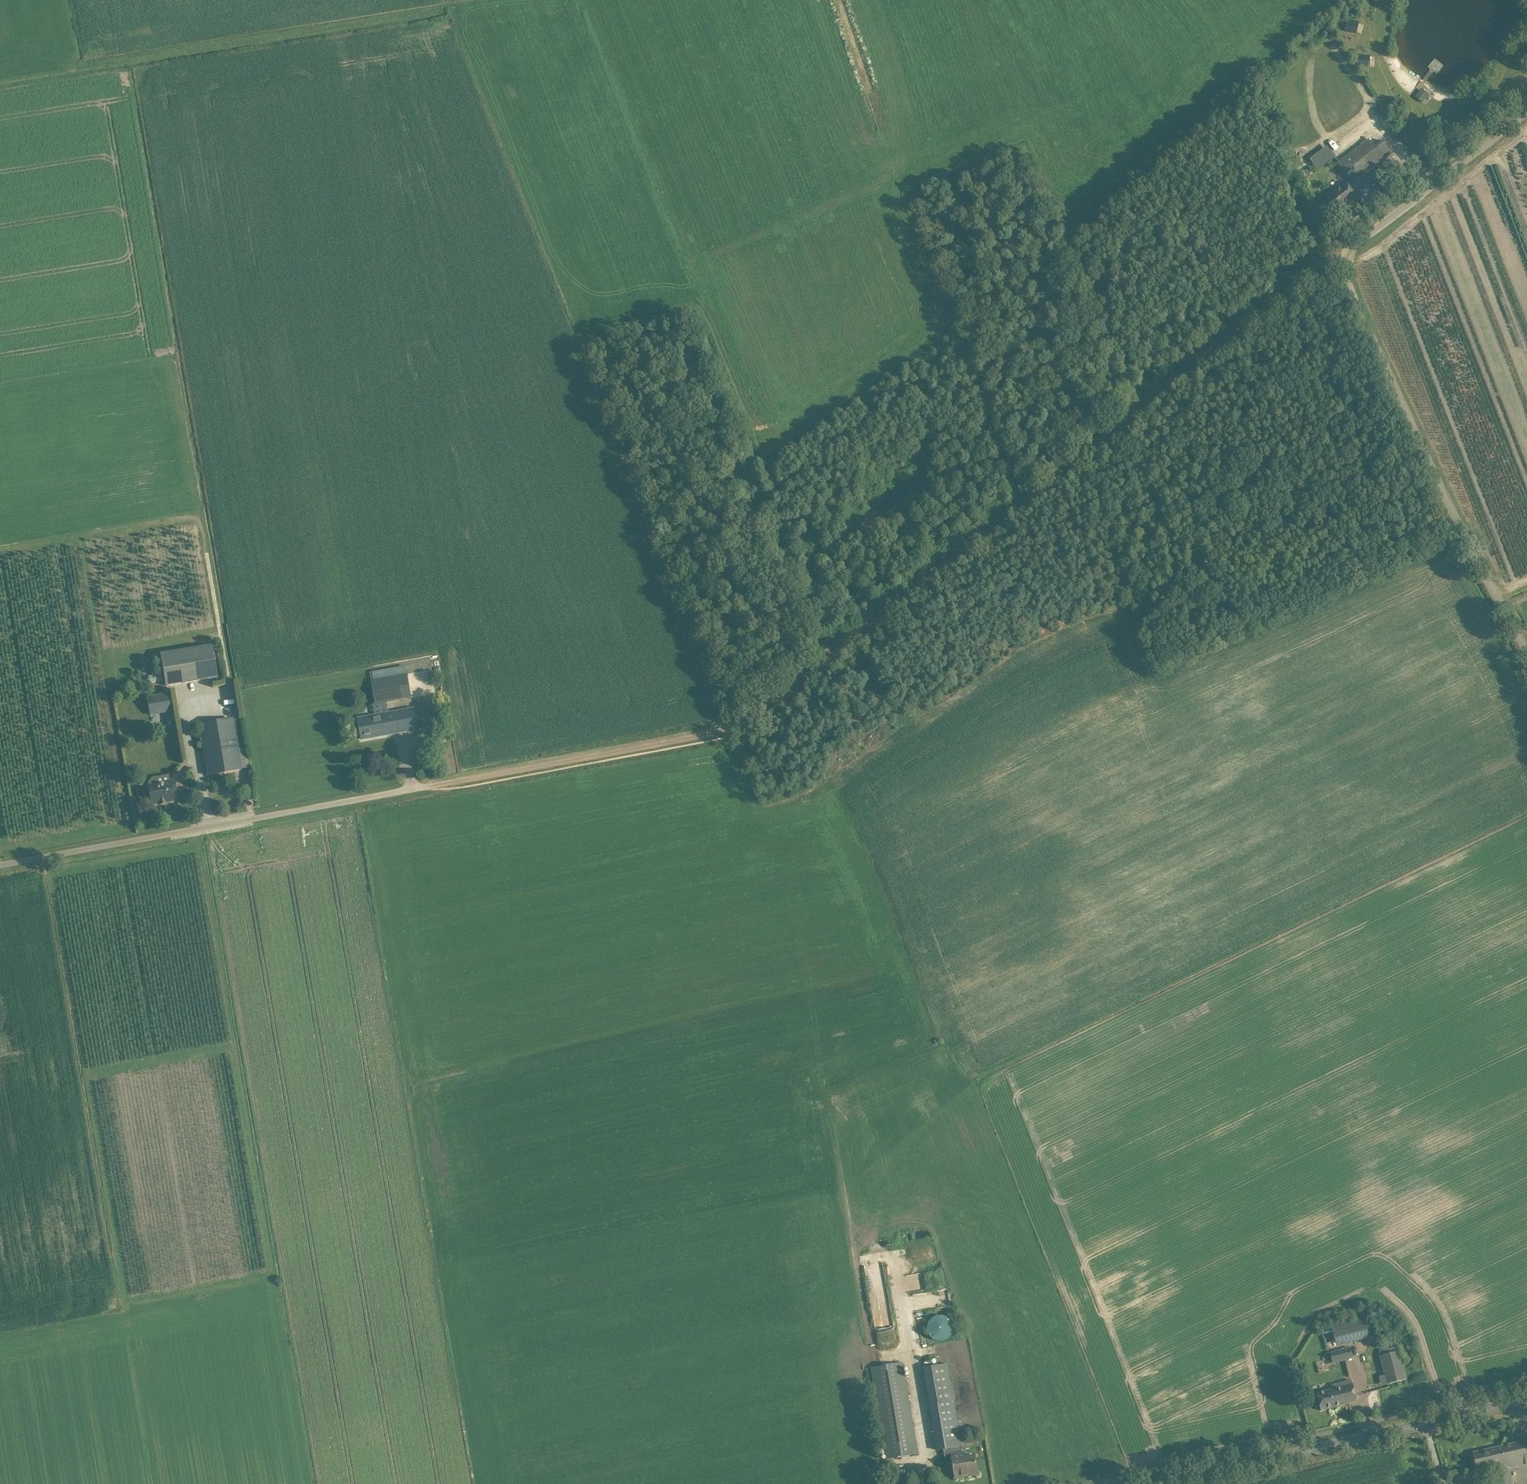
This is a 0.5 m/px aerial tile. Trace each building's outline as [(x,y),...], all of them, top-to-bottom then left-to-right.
[(1348,21),(1346,30),(1356,33),(1359,23),(1348,21)] [(1359,56),(1358,66),(1369,66),(1370,56),(1359,56)] [(1418,93),(1415,96),(1423,102),(1427,97),(1419,91),(1418,93)] [(1408,127),(1403,132),(1408,138),(1413,133),(1408,127)] [(1332,207),(1335,206),(1338,210),(1349,201),(1350,203),(1357,197),(1348,185),(1353,181),(1354,183),(1384,160),(1368,139),(1338,162),(1350,178),(1346,182),(1345,182),(1327,196),(1331,201),(1329,203),(1332,207)] [(1330,148),(1313,161),(1319,169),(1336,156),(1330,148)] [(160,653),(166,687),(217,678),(212,645),(160,653)] [(359,703),(375,700),(376,704),(412,697),(407,673),(371,680),(372,683),(356,686),(359,703)] [(170,711),(168,694),(148,697),(151,714),(170,711)] [(359,719),(361,729),(362,739),(417,729),(414,709),(386,714),(385,708),(374,710),(375,716),(359,719)] [(199,724),(206,765),(208,775),(241,769),(232,718),(199,724)] [(148,783),(148,785),(149,791),(147,792),(148,798),(150,799),(151,804),(159,803),(159,804),(166,803),(166,802),(174,801),(172,788),(176,788),(175,781),(170,782),(169,774),(152,777),(148,783)] [(927,1327),(927,1328),(927,1329),(928,1330),(928,1331),(928,1332),(929,1333),(929,1334),(930,1335),(930,1336),(931,1337),(932,1338),(933,1338),(934,1339),(936,1340),(937,1340),(939,1341),(941,1341),(942,1341),(944,1340),(945,1340),(946,1339),(948,1338),(949,1337),(950,1336),(951,1336),(951,1335),(952,1334),(952,1333),(952,1332),(953,1331),(953,1329),(953,1328),(953,1327),(953,1326),(953,1325),(952,1324),(952,1323),(951,1322),(951,1321),(950,1320),(949,1319),(949,1318),(947,1317),(946,1317),(944,1316),(943,1315),(942,1315),(939,1315),(938,1315),(937,1316),(935,1316),(933,1317),(931,1319),(930,1320),(930,1321),(929,1322),(929,1323),(928,1324),(928,1325),(928,1326),(927,1327)] [(1332,1327),(1336,1343),(1368,1335),(1364,1318),(1332,1327)] [(1380,1351),(1381,1357),(1388,1384),(1407,1379),(1401,1352),(1398,1353),(1397,1347),(1380,1351)] [(871,1368),(885,1449),(888,1465),(893,1464),(892,1458),(918,1453),(916,1443),(902,1363),(871,1368)] [(923,1368),(927,1386),(938,1450),(961,1446),(951,1382),(948,1364),(923,1368)] [(1317,1393),(1321,1410),(1358,1401),(1353,1383),(1352,1384),(1351,1380),(1342,1382),(1343,1386),(1317,1393)] [(1379,1390),(1371,1390),(1372,1406),(1379,1405),(1379,1390)] [(1473,1452),(1475,1462),(1477,1469),(1489,1466),(1491,1472),(1494,1471),(1497,1483),(1513,1483),(1509,1468),(1526,1464),(1526,1440),(1473,1452)] [(952,1455),(954,1468),(955,1478),(978,1474),(975,1456),(965,1457),(964,1453),(952,1455)]
